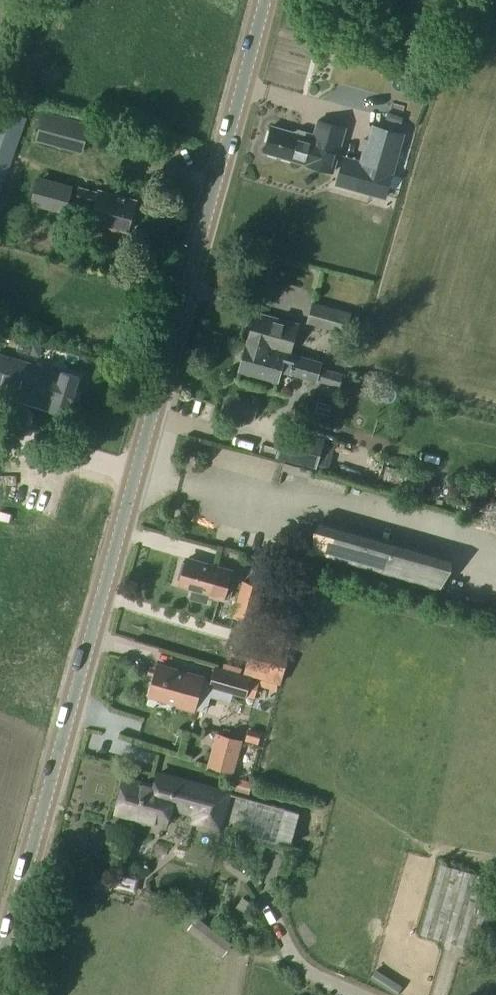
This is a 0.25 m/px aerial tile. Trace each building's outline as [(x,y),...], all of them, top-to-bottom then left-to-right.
[(26,117),(0,108),(0,193),(26,117)] [(44,115),(36,141),(82,154),(90,128),(44,115)] [(273,125),(265,151),(334,172),(347,128),(319,120),(314,137),(273,125)] [(404,132),(371,123),(360,160),(343,155),(335,182),(353,187),(385,196),(404,132)] [(38,179),(31,204),(65,213),(72,188),(38,179)] [(79,186),(74,206),(92,211),(89,220),(128,231),(137,201),(98,189),(97,192),(79,186)] [(314,301),(308,323),(345,333),(351,311),(314,301)] [(255,316),(247,341),(267,347),(268,347),(285,352),(286,351),(289,352),(298,324),(275,317),(274,321),(255,316)] [(247,341),(239,370),(277,381),(280,369),(316,380),(321,362),(285,352),(268,347),(267,347),(247,341)] [(46,397),(43,407),(50,409),(50,410),(67,415),(77,376),(61,372),(60,374),(0,357),(0,384),(46,397)] [(314,469),(321,444),(283,434),(276,459),(314,469)] [(283,530),(298,470),(261,461),(246,521),(283,530)] [(406,546),(322,523),(313,556),(397,579),(406,546)] [(181,568),(179,576),(182,578),(181,581),(193,584),(190,596),(208,601),(210,592),(223,595),(229,574),(221,572),(223,567),(218,565),(188,556),(187,560),(185,567),(181,568)] [(250,620),(259,583),(240,579),(231,615),(250,620)] [(263,679),(291,685),(296,662),(259,654),(254,676),(226,669),(221,689),(258,697),(263,679)] [(160,657),(150,693),(178,700),(177,702),(194,707),(205,669),(160,657)] [(216,730),(206,764),(233,772),(242,738),(216,730)] [(244,741),(256,745),(259,735),(246,732),(244,741)] [(125,784),(116,811),(164,825),(166,817),(169,818),(173,805),(195,812),(193,819),(218,827),(288,846),(298,812),(158,770),(152,788),(146,786),(146,788),(125,784)] [(258,796),(262,783),(247,779),(244,791),(258,796)] [(425,934),(485,951),(495,912),(495,878),(444,864),(425,934)] [(118,870),(113,888),(135,893),(140,875),(118,870)]
